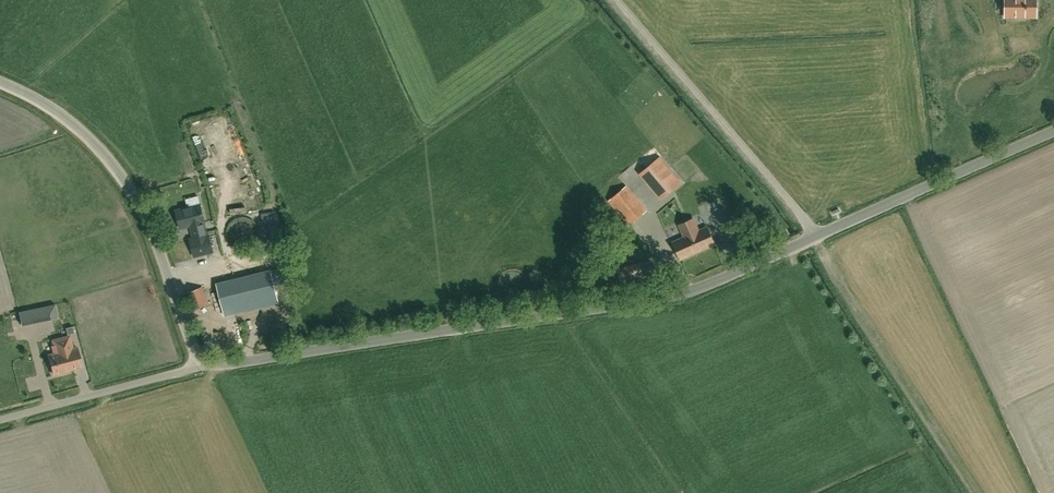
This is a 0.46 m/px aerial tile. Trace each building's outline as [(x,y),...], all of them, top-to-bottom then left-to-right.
[(1004,17),(1016,17),(1025,17),(1036,17),(1036,9),(1036,3),(1036,0),(1004,0),(1004,17)] [(656,188),(663,197),(680,183),(673,174),(659,158),(642,172),(656,188)] [(628,226),(646,210),(625,185),(607,201),(628,226)] [(206,235),(203,222),(205,222),(200,205),(176,211),(180,228),(190,226),(193,238),(189,239),(194,256),(213,252),(208,235),(206,235)] [(263,245),(281,242),(277,218),(259,221),(263,245)] [(684,237),(673,242),(681,259),(714,244),(707,227),(698,231),(693,219),(679,225),(684,237)] [(619,281),(642,275),(638,262),(616,269),(619,281)] [(275,284),(271,269),(217,282),(225,314),(279,301),(275,284)] [(191,310),(208,303),(201,286),(184,293),(191,310)] [(34,309),(19,312),(22,325),(36,322),(34,309)] [(72,326),(66,328),(67,335),(74,333),(72,326)] [(54,353),(49,355),(50,362),(52,367),(54,375),(67,371),(67,370),(71,369),(82,366),(77,347),(72,348),(69,337),(53,341),(55,345),(52,346),(54,353)]
